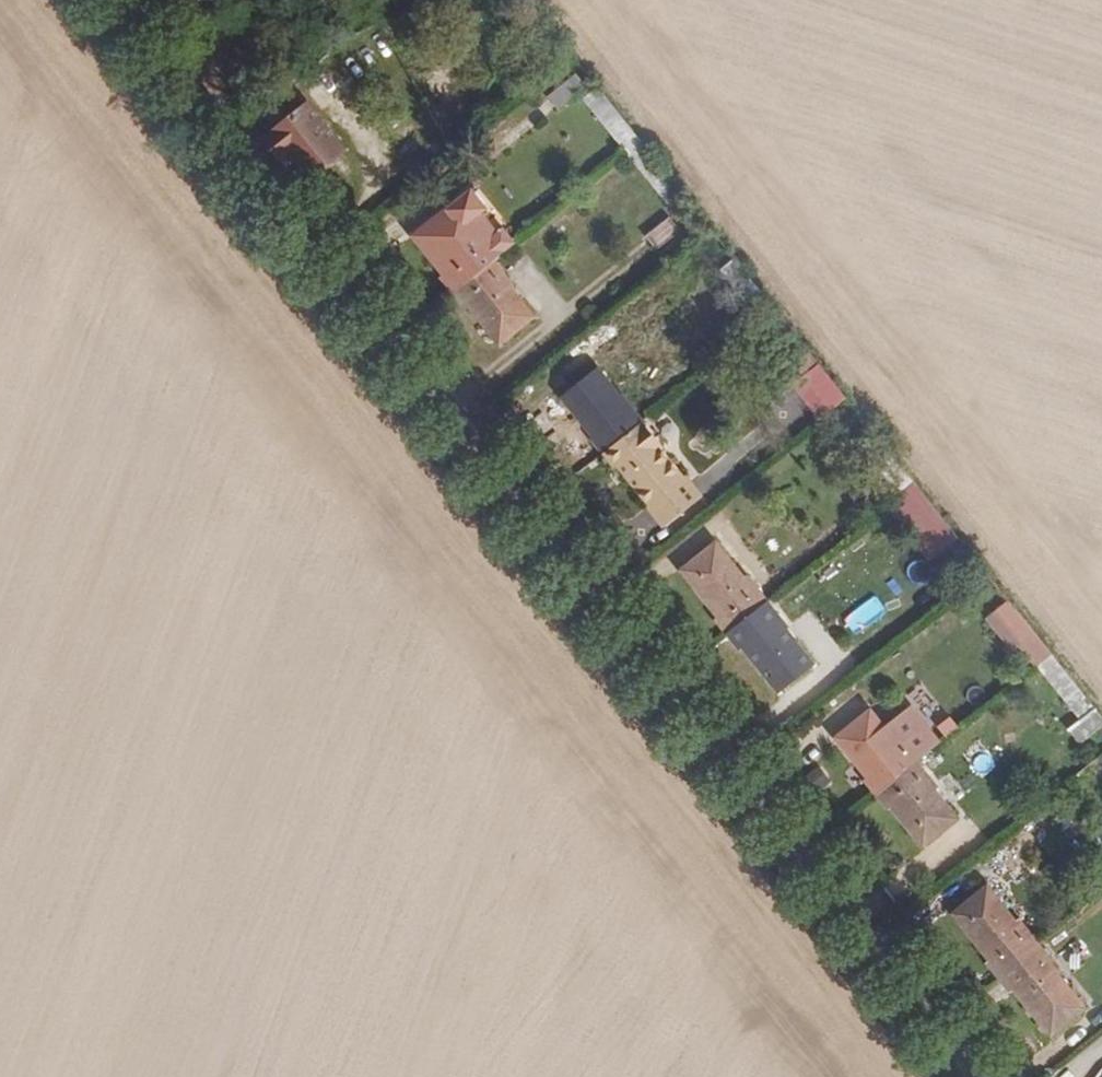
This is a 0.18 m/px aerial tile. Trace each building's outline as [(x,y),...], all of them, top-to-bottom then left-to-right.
[(549,91),(558,104),(589,84),(580,71),(549,91)] [(330,111),(314,124),(298,135),(315,157),(328,148),(346,175),(385,147),(337,82),(319,95),(330,111)] [(678,188),(601,92),(588,102),(665,199),(678,188)] [(533,324),(485,264),(515,240),(506,229),(499,235),(484,215),(490,210),(474,189),(454,205),(405,241),(440,281),(498,352),(533,324)] [(672,217),(655,231),(664,241),(681,227),(672,217)] [(815,359),(738,263),(725,274),(802,369),(815,359)] [(794,384),(823,416),(849,391),(820,360),(794,384)] [(558,398),(658,524),(693,496),(594,370),(558,398)] [(952,530),(875,435),(862,445),(939,541),(952,530)] [(809,665),(713,543),(677,572),(774,693),(809,665)] [(1089,701),(1012,605),(1000,615),(1077,711),(1089,701)] [(834,738),(920,845),(955,817),(869,709),(834,738)] [(1085,1003),(989,883),(954,912),(1050,1031),(1085,1003)]
